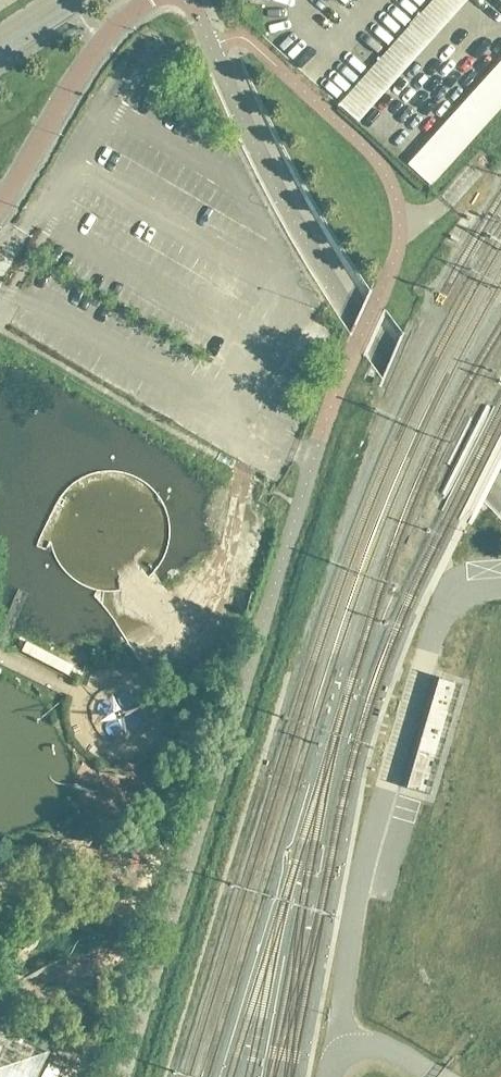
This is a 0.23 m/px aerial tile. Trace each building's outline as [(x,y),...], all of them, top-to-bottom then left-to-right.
[(474,0),(435,0),(337,108),(358,127),(474,0)] [(37,416),(32,419),(50,652),(60,671),(75,663),(84,646),(233,570),(210,572),(255,549),(245,531),(139,479),(130,461),(37,416)] [(438,677),(406,787),(429,794),(462,684),(438,677)] [(50,1050),(12,1032),(18,1020),(4,1013),(0,1022),(0,1076),(37,1076),(50,1050)]
